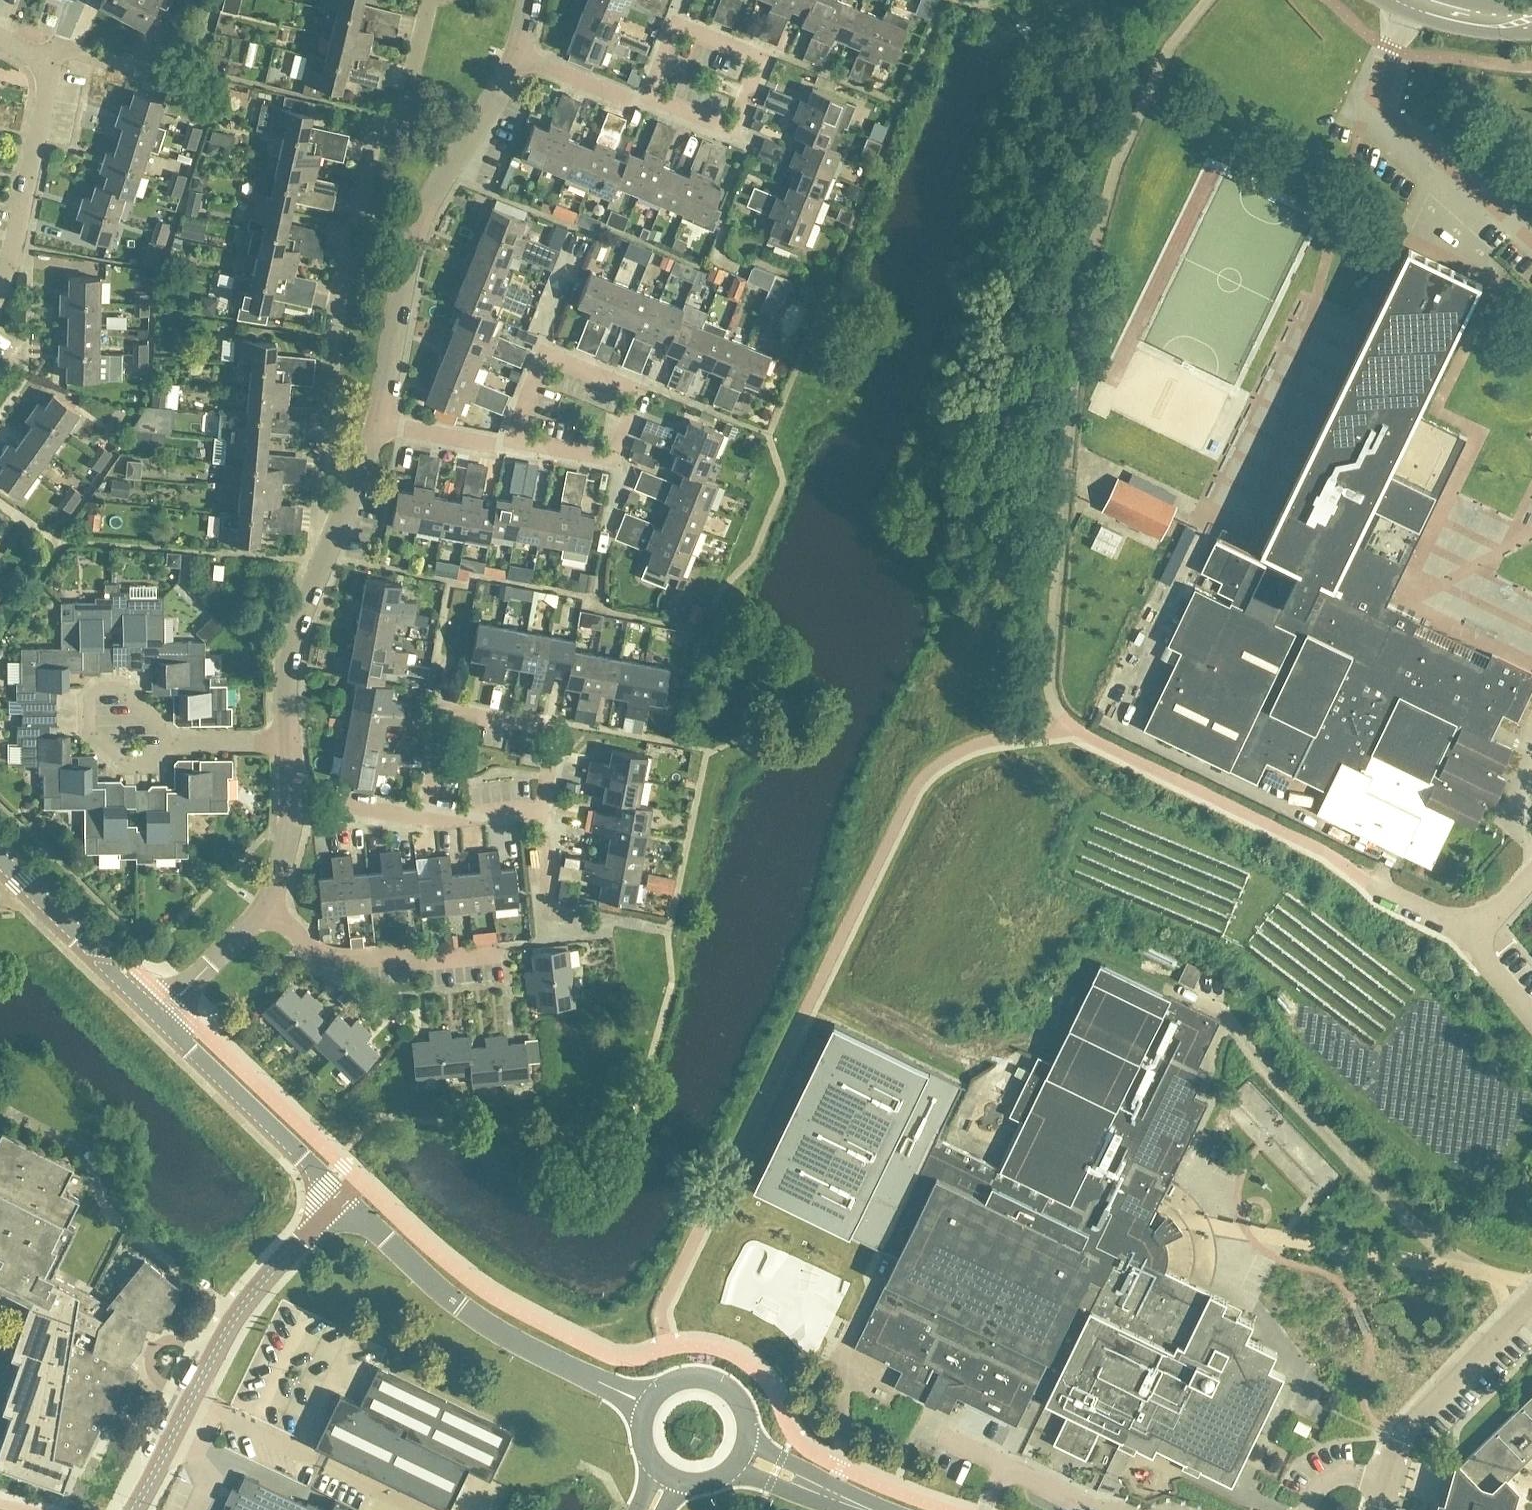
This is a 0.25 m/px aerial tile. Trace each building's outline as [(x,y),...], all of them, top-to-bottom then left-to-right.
[(122,16),(130,0),(102,0),(100,5),(122,16)] [(122,16),(144,27),(156,5),(166,10),(172,0),(130,0),(122,16)] [(363,0),(323,0),(321,9),(337,13),(366,20),(368,12),(361,9),(363,0)] [(619,16),(625,1),(644,9),(647,0),(588,0),(587,3),(619,16)] [(729,5),(739,9),(743,0),(732,0),(729,5)] [(784,0),(770,0),(773,1),(766,20),(775,24),(784,0)] [(811,0),(784,0),(775,24),(784,27),(792,9),(805,14),(811,0)] [(837,1),(835,0),(811,0),(805,14),(802,23),(814,29),(807,47),(804,56),(813,60),(837,1)] [(847,41),(860,10),(837,1),(813,60),(822,64),(834,36),(847,41)] [(619,16),(587,3),(577,27),(628,47),(632,37),(613,30),(619,16)] [(858,79),(883,19),(882,19),(860,10),(847,41),(861,47),(849,75),(858,79)] [(886,10),(882,19),(883,19),(858,79),(868,83),(880,54),(893,60),(910,19),(886,10)] [(366,20),(337,13),(331,37),(369,46),(377,14),(368,12),(366,20)] [(624,56),(628,47),(577,27),(568,51),(600,63),(605,49),(624,56)] [(361,78),(369,46),(331,37),(326,61),(354,68),(352,76),(361,78)] [(345,74),(352,76),(354,68),(326,61),(309,57),(303,81),(341,90),(345,74)] [(321,98),(324,86),(305,82),(302,94),(321,98)] [(789,96),(786,104),(836,125),(843,128),(845,128),(855,106),(814,89),(808,104),(789,96)] [(156,128),(156,126),(164,103),(135,94),(130,109),(122,107),(119,116),(156,128)] [(282,108),(305,114),(308,102),(285,97),(282,108)] [(268,131),(284,135),(314,141),(316,134),(309,132),(313,116),(262,104),(257,128),(268,131)] [(836,125),(786,104),(782,114),(801,122),(795,135),(808,140),(834,151),(843,128),(836,125)] [(521,158),(544,167),(565,116),(555,113),(548,131),(534,126),(521,158)] [(156,128),(119,116),(116,125),(124,128),(119,142),(148,151),(149,150),(158,153),(165,129),(156,126),(156,128)] [(574,120),(565,116),(544,167),(567,176),(580,144),(567,139),(574,120)] [(189,125),(185,136),(200,141),(203,130),(189,125)] [(593,150),(580,144),(567,176),(568,176),(565,183),(587,191),(610,135),(601,131),(593,150)] [(284,135),(279,159),(319,168),(325,136),(316,134),(314,141),(284,135)] [(616,185),(617,185),(626,162),(612,158),(619,139),(610,135),(587,191),(610,201),(616,185)] [(196,151),(200,141),(185,136),(182,147),(196,151)] [(617,185),(639,194),(659,144),(650,140),(642,159),(629,153),(626,162),(617,185)] [(839,153),(834,151),(808,140),(802,153),(784,146),(780,156),(830,176),(839,153)] [(148,151),(119,142),(114,156),(106,154),(103,164),(141,175),(148,151)] [(669,148),(659,144),(639,194),(662,203),(675,172),(661,167),(669,148)] [(789,185),(821,198),(830,176),(780,156),(776,164),(795,172),(789,185)] [(685,212),(687,207),(705,162),(696,158),(688,177),(675,172),(662,203),(685,212)] [(274,183),(304,190),(302,198),(312,200),(313,192),(319,168),(279,159),(274,183)] [(720,168),(715,166),(705,162),(687,207),(685,212),(694,216),(692,222),(713,230),(721,210),(714,207),(721,191),(708,185),(710,179),(715,180),(720,168)] [(141,175),(103,164),(101,173),(108,175),(103,189),(125,196),(126,196),(133,199),(141,175)] [(173,172),(170,184),(184,188),(188,177),(173,172)] [(252,204),(268,207),(291,212),(295,196),(302,198),(304,190),(274,183),(257,180),(252,204)] [(180,199),(184,188),(170,184),(166,194),(180,199)] [(751,196),(812,221),(821,198),(789,185),(784,199),(754,187),(751,196)] [(125,196),(103,189),(96,186),(91,201),(83,199),(80,208),(118,220),(125,196)] [(191,190),(188,202),(199,205),(202,193),(191,190)] [(798,254),(801,245),(802,245),(812,221),(751,196),(747,206),(776,218),(770,231),(766,241),(798,254)] [(543,203),(540,209),(552,214),(555,208),(543,203)] [(288,229),(291,212),(268,207),(252,204),(246,228),(253,230),(293,238),(295,231),(288,229)] [(118,220),(80,208),(77,218),(85,221),(80,235),(110,245),(118,220)] [(493,208),(484,232),(556,262),(560,252),(519,236),(525,221),(493,208)] [(158,220),(154,231),(155,231),(169,236),(172,225),(158,220)] [(590,229),(598,232),(601,225),(593,221),(590,229)] [(293,238),(253,230),(248,252),(258,255),(258,256),(297,264),(304,233),(295,231),(293,238)] [(169,236),(155,231),(154,231),(151,242),(165,246),(169,236)] [(511,255),(530,262),(553,271),(556,262),(484,232),(474,255),(506,268),(511,255)] [(602,261),(607,248),(595,243),(590,256),(602,261)] [(1414,633),(1420,622),(1401,612),(1387,606),(1468,439),(1421,417),(1466,323),(1464,322),(1483,282),(1410,246),(1262,550),(1272,555),(1270,560),(1268,563),(1218,539),(1202,571),(1223,581),(1217,592),(1232,599),(1230,603),(1196,587),(1168,644),(1184,652),(1148,729),(1258,782),(1268,761),(1330,790),(1320,812),(1430,865),(1454,817),(1475,827),(1486,806),(1482,805),(1483,804),(1486,798),(1496,803),(1496,802),(1506,781),(1496,776),(1499,770),(1502,771),(1513,750),(1485,736),(1491,724),(1498,727),(1504,713),(1518,720),(1531,692),(1531,674),(1493,655),(1486,669),(1414,633)] [(464,279),(515,300),(519,290),(500,283),(506,268),(474,255),(464,279)] [(253,280),(282,286),(281,295),(290,297),(297,264),(258,256),(253,280)] [(593,333),(613,283),(590,273),(577,305),(591,310),(584,329),(593,333)] [(282,286),(253,280),(236,276),(231,301),(240,303),(237,320),(263,324),(264,317),(268,318),(270,310),(274,294),(281,295),(282,286)] [(733,298),(744,302),(751,280),(740,277),(733,298)] [(791,284),(777,277),(766,300),(781,307),(791,284)] [(70,294),(61,294),(61,304),(100,305),(101,280),(70,279),(70,294)] [(455,302),(487,315),(492,302),(511,309),(515,300),(464,279),(455,302)] [(624,324),(636,292),(613,283),(593,333),(603,337),(610,318),(624,324)] [(515,300),(527,305),(531,293),(520,288),(519,290),(515,300)] [(639,352),(659,301),(636,292),(624,324),(637,329),(630,348),(639,352)] [(135,294),(135,306),(150,306),(151,294),(135,294)] [(293,311),(292,319),(313,323),(316,303),(280,298),(278,309),(293,311)] [(527,305),(515,300),(511,309),(523,314),(527,305)] [(669,342),(678,319),(682,310),(659,301),(639,352),(648,355),(655,337),(669,342)] [(455,330),(505,350),(509,341),(491,333),(496,320),(486,315),(487,315),(455,302),(455,303),(465,307),(455,330)] [(100,305),(61,304),(61,314),(69,315),(69,330),(100,330),(100,305)] [(149,317),(150,306),(135,306),(135,316),(149,317)] [(112,329),(132,329),(132,317),(112,318),(112,329)] [(678,319),(669,342),(666,351),(679,356),(667,385),(677,389),(701,329),(678,319)] [(698,364),(711,369),(724,338),(723,337),(727,327),(705,319),(701,329),(677,389),(686,393),(698,364)] [(100,330),(69,330),(69,344),(60,345),(60,355),(99,356),(100,330)] [(445,354),(477,366),(483,352),(501,360),(505,350),(455,330),(445,354)] [(281,370),(283,361),(292,362),(274,360),(276,344),(245,341),(246,334),(237,334),(236,340),(237,340),(235,365),(252,367),(281,370)] [(746,347),(724,338),(711,369),(725,375),(714,404),(722,407),(746,347)] [(134,344),(133,356),(148,356),(149,344),(138,344),(134,344)] [(746,347),(722,407),(732,412),(744,383),(757,389),(770,357),(746,347)] [(436,377),(486,398),(490,388),(472,380),(477,366),(445,354),(436,377)] [(99,356),(60,355),(59,364),(68,365),(68,380),(108,380),(108,356),(99,356)] [(148,367),(148,356),(133,356),(133,367),(148,367)] [(289,395),(292,362),(283,361),(281,370),(252,367),(250,391),(289,395)] [(426,401),(458,414),(464,400),(483,407),(486,398),(436,377),(426,401)] [(277,427),(286,428),(289,395),(250,391),(248,416),(277,419),(277,427)] [(64,435),(79,415),(53,397),(45,409),(38,404),(32,412),(64,435)] [(458,414),(437,405),(432,417),(446,423),(453,424),(458,414)] [(312,406),(302,407),(302,414),(291,414),(291,429),(313,428),(312,406)] [(64,435),(32,412),(26,421),(33,425),(24,438),(49,456),(64,435)] [(220,414),(218,438),(228,439),(268,442),(269,426),(277,427),(277,419),(248,416),(230,415),(220,414)] [(662,437),(713,457),(722,434),(690,421),(685,435),(666,428),(662,437)] [(228,439),(218,438),(215,437),(213,463),(226,464),(273,468),(274,460),(266,459),(268,442),(228,439)] [(713,457),(662,437),(658,447),(678,454),(672,467),(685,472),(704,480),(713,457)] [(49,456),(24,438),(15,451),(9,446),(3,454),(35,477),(49,456)] [(94,455),(106,464),(113,455),(100,446),(94,455)] [(3,454),(0,458),(0,464),(4,467),(0,473),(0,484),(20,497),(35,477),(3,454)] [(100,473),(106,464),(94,455),(87,464),(100,473)] [(241,490),(280,493),(283,461),(274,460),(273,468),(226,464),(224,488),(241,489),(241,490)] [(716,485),(704,480),(685,472),(679,486),(661,479),(657,487),(707,508),(716,485)] [(415,529),(425,475),(416,474),(412,494),(398,491),(391,525),(415,529)] [(440,534),(446,500),(432,497),(436,478),(425,475),(415,529),(440,534)] [(1162,537),(1163,535),(1170,520),(1176,508),(1119,481),(1105,510),(1162,537)] [(514,537),(524,484),(515,482),(511,502),(497,500),(495,509),(491,533),(514,537)] [(446,500),(440,534),(464,538),(474,485),(464,483),(461,503),(446,500)] [(524,484),(514,537),(538,542),(545,508),(531,506),(534,486),(524,484)] [(474,485),(464,538),(489,543),(491,533),(495,509),(481,507),(484,487),(474,485)] [(64,496),(77,505),(84,496),(71,487),(64,496)] [(707,508),(657,487),(653,497),(672,505),(667,518),(698,530),(707,508)] [(269,518),(269,525),(278,526),(280,493),(241,490),(239,515),(269,518)] [(545,508),(538,542),(563,546),(572,493),(563,491),(559,511),(545,508)] [(561,555),(586,560),(594,517),(580,515),(584,495),(572,493),(563,546),(561,555)] [(71,514),(77,505),(64,496),(58,505),(71,514)] [(269,518),(239,515),(221,513),(219,539),(259,542),(260,525),(269,525),(269,518)] [(698,530),(667,518),(661,532),(642,525),(638,534),(689,554),(698,530)] [(691,579),(681,575),(689,554),(638,534),(635,543),(645,547),(654,551),(648,565),(644,577),(665,585),(667,582),(687,590),(691,579)] [(213,578),(223,580),(224,565),(215,564),(213,578)] [(455,582),(468,585),(470,572),(457,569),(455,582)] [(362,604),(415,614),(417,604),(399,600),(402,586),(366,579),(362,604)] [(113,627),(112,584),(105,584),(105,599),(95,599),(95,604),(60,605),(61,622),(81,622),(81,651),(94,651),(94,663),(101,663),(101,651),(102,651),(102,632),(114,631),(114,627),(113,627)] [(113,627),(114,627),(124,627),(124,646),(125,646),(125,657),(132,657),(132,645),(144,645),(144,616),(164,615),(164,598),(157,598),(156,587),(130,587),(130,594),(120,594),(119,584),(112,584),(113,627)] [(415,614),(362,604),(357,628),(392,635),(395,621),(413,625),(415,614)] [(689,618),(700,623),(706,609),(694,604),(689,618)] [(129,671),(152,670),(152,663),(188,663),(188,655),(197,655),(197,642),(165,643),(164,615),(144,616),(144,645),(132,645),(132,657),(125,657),(125,667),(129,671)] [(81,622),(61,622),(61,650),(20,651),(20,664),(38,663),(38,670),(67,670),(68,677),(97,676),(101,672),(101,663),(94,663),(94,651),(81,651),(81,622)] [(492,682),(502,628),(477,624),(471,659),(485,662),(483,680),(492,682)] [(392,635),(357,628),(352,653),(406,663),(408,654),(389,650),(392,635)] [(502,628),(492,682),(502,685),(506,666),(520,669),(526,632),(502,628)] [(541,691),(550,636),(526,632),(520,669),(533,671),(530,689),(541,691)] [(573,651),(575,641),(550,636),(541,691),(551,693),(554,675),(567,677),(565,686),(566,686),(568,677),(572,653),(573,651)] [(152,663),(152,670),(152,684),(178,683),(178,694),(178,695),(210,694),(210,686),(211,686),(210,676),(206,676),(205,642),(197,642),(197,655),(188,655),(188,663),(152,663)] [(568,677),(566,686),(580,689),(576,707),(587,709),(596,655),(573,651),(572,653),(568,677)] [(406,663),(352,653),(348,678),(357,680),(383,685),(383,684),(385,671),(404,674),(406,663)] [(600,693),(614,695),(620,660),(596,655),(587,709),(584,723),(593,725),(595,711),(596,711),(600,693)] [(620,660),(614,695),(628,698),(625,716),(635,718),(644,664),(620,660)] [(21,715),(57,714),(56,690),(68,690),(68,677),(67,670),(38,670),(38,663),(20,664),(21,684),(16,685),(16,703),(21,703),(21,715)] [(644,664),(635,718),(645,720),(648,701),(662,704),(669,668),(644,664)] [(357,680),(348,678),(357,681),(353,705),(407,715),(409,705),(390,701),(394,686),(383,684),(383,685),(357,680)] [(227,686),(211,686),(210,686),(210,694),(178,695),(178,694),(174,695),(174,714),(200,714),(200,726),(233,725),(232,707),(228,707),(227,686)] [(407,715),(353,705),(348,729),(384,736),(386,722),(405,725),(407,715)] [(69,758),(69,739),(57,739),(57,714),(21,715),(21,727),(16,728),(17,745),(21,745),(22,765),(38,765),(38,767),(39,767),(39,759),(69,758)] [(384,736),(348,729),(344,754),(397,764),(399,754),(381,751),(384,736)] [(590,761),(588,772),(643,782),(647,758),(612,751),(609,765),(590,761)] [(397,764),(344,754),(339,779),(374,786),(377,772),(395,775),(397,764)] [(43,776),(44,808),(52,808),(51,798),(60,798),(60,790),(106,790),(105,782),(97,782),(97,770),(72,769),(71,758),(69,758),(39,759),(39,767),(38,767),(39,776),(43,776)] [(211,792),(211,800),(220,800),(220,812),(228,812),(228,778),(233,778),(233,760),(200,761),(200,772),(174,773),(174,786),(174,793),(211,792)] [(638,806),(639,805),(643,782),(588,772),(586,781),(605,785),(602,800),(616,802),(638,806)] [(84,808),(84,810),(84,837),(105,837),(105,808),(117,808),(117,795),(124,795),(124,786),(120,782),(105,782),(106,790),(60,790),(60,798),(51,798),(52,808),(84,808)] [(168,841),(188,841),(188,813),(220,812),(220,800),(211,800),(211,792),(174,793),(174,786),(152,786),(148,790),(148,800),(155,800),(155,812),(167,812),(168,841)] [(136,831),(137,831),(137,826),(125,826),(125,807),(124,807),(124,795),(117,795),(117,808),(105,808),(105,837),(84,837),(85,855),(119,855),(119,859),(136,859),(136,864),(136,831)] [(155,800),(148,800),(148,812),(147,812),(147,831),(137,831),(136,831),(136,864),(154,863),(154,859),(188,858),(188,841),(168,841),(167,812),(155,812),(155,800)] [(653,807),(639,805),(638,806),(616,802),(613,816),(595,812),(593,823),(648,833),(653,807)] [(643,857),(648,833),(593,823),(591,832),(610,836),(607,850),(643,857)] [(419,903),(416,878),(415,868),(402,869),(400,850),(389,851),(394,905),(419,903)] [(514,868),(500,869),(499,850),(488,851),(493,905),(518,903),(514,868)] [(639,880),(643,857),(607,850),(604,864),(585,860),(583,870),(639,880)] [(389,851),(378,852),(380,872),(366,873),(370,908),(394,905),(389,851)] [(465,873),(469,908),(493,905),(488,851),(477,853),(479,872),(465,873)] [(366,873),(352,874),(350,855),(339,856),(345,910),(370,908),(366,873)] [(465,873),(452,874),(450,855),(439,856),(444,911),(469,908),(465,873)] [(345,910),(339,856),(329,858),(331,877),(317,878),(320,913),(345,910)] [(430,877),(416,878),(419,903),(420,913),(444,911),(439,856),(428,858),(430,877)] [(634,905),(639,880),(583,870),(582,879),(601,884),(598,898),(634,905)] [(496,930),(472,933),(473,945),(497,942),(496,930)] [(569,951),(532,955),(534,973),(526,974),(527,984),(571,979),(569,951)] [(1039,1055),(1037,1058),(1036,1061),(1010,1115),(1024,1121),(1001,1168),(943,1140),(937,1137),(884,1249),(901,1257),(887,1285),(856,1349),(900,1371),(916,1379),(909,1393),(925,1401),(927,1398),(929,1399),(932,1399),(936,1399),(938,1398),(941,1397),(940,1400),(942,1404),(944,1408),(946,1411),(950,1413),(957,1398),(1017,1428),(1034,1393),(1040,1396),(1048,1400),(1046,1404),(1068,1415),(1054,1446),(1086,1461),(1101,1431),(1120,1440),(1122,1441),(1136,1448),(1146,1453),(1154,1457),(1158,1449),(1184,1462),(1200,1470),(1233,1486),(1286,1377),(1270,1370),(1278,1355),(1247,1340),(1255,1325),(1249,1322),(1224,1310),(1228,1303),(1162,1271),(1163,1269),(1164,1267),(1164,1265),(1165,1264),(1165,1262),(1165,1261),(1166,1259),(1166,1258),(1166,1257),(1166,1255),(1166,1254),(1165,1252),(1165,1250),(1165,1249),(1164,1247),(1164,1245),(1163,1244),(1163,1243),(1162,1242),(1179,1234),(1177,1231),(1173,1226),(1169,1221),(1166,1219),(1154,1228),(1152,1230),(1148,1228),(1162,1198),(1163,1198),(1209,1104),(1196,1097),(1207,1073),(1199,1068),(1222,1021),(1161,991),(1102,962),(1101,964),(1053,1062),(1039,1055)] [(1178,981),(1193,988),(1203,970),(1187,962),(1184,970),(1178,981)] [(571,979),(527,984),(528,994),(535,993),(538,1011),(574,1007),(571,979)] [(283,1033),(314,1000),(306,993),(301,999),(288,987),(263,1013),(283,1033)] [(302,1052),(312,1043),(327,1026),(315,1014),(321,1007),(314,1000),(283,1033),(302,1052)] [(312,1043),(332,1062),(363,1030),(356,1023),(350,1028),(337,1016),(327,1026),(312,1043)] [(759,1135),(746,1161),(764,1169),(755,1188),(884,1249),(937,1137),(963,1087),(834,1024),(825,1042),(808,1034),(759,1135)] [(371,1037),(363,1030),(332,1062),(352,1082),(378,1056),(365,1043),(371,1037)] [(443,1077),(471,1075),(469,1050),(467,1039),(450,1040),(449,1031),(439,1033),(443,1077)] [(412,1044),(416,1080),(443,1077),(439,1033),(429,1034),(430,1042),(412,1044)] [(506,1037),(495,1039),(501,1083),(529,1081),(524,1043),(507,1046),(506,1037)] [(472,1086),(501,1083),(495,1039),(485,1040),(486,1048),(469,1050),(471,1075),(472,1086)] [(33,1302),(31,1305),(30,1305),(11,1357),(20,1361),(2,1411),(11,1414),(0,1446),(0,1467),(64,1490),(73,1463),(82,1468),(105,1423),(112,1426),(138,1372),(126,1362),(140,1346),(144,1326),(160,1329),(180,1289),(146,1261),(110,1304),(53,1275),(77,1226),(68,1222),(79,1199),(62,1191),(74,1166),(2,1131),(0,1136),(0,1285),(33,1302)] [(320,1436),(315,1446),(446,1509),(449,1509),(468,1469),(489,1480),(512,1433),(379,1369),(361,1404),(340,1394),(320,1436)] [(1449,1504),(1471,1509),(1511,1509),(1517,1491),(1507,1481),(1531,1457),(1531,1396),(1460,1467),(1449,1504)] [(1311,1428),(1299,1421),(1294,1431),(1306,1437),(1311,1428)] [(309,1502),(307,1505),(246,1475),(239,1490),(235,1489),(228,1504),(231,1506),(229,1509),(326,1509),(309,1502)] [(335,1501),(331,1509),(354,1509),(335,1501)] [(1437,1509),(1471,1509),(1449,1504),(1440,1501),(1437,1509)]
